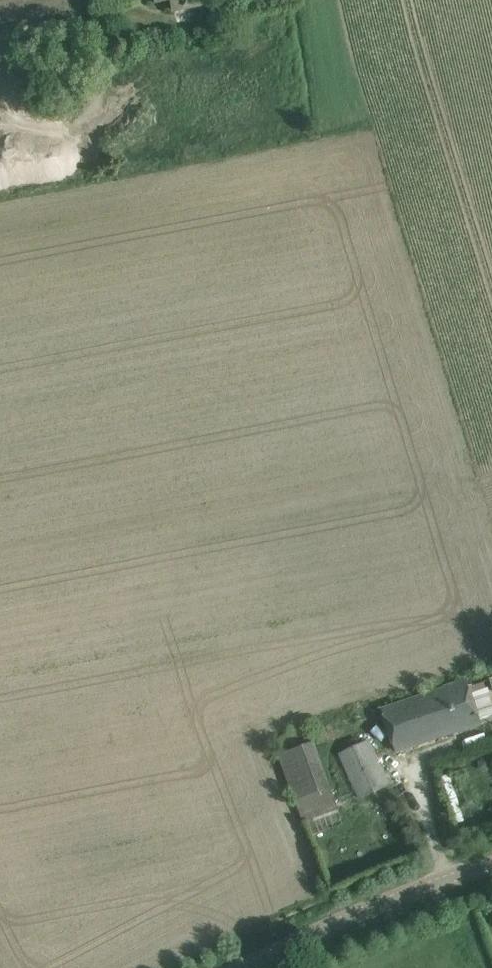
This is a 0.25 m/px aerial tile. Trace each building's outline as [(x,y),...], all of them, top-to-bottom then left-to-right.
[(172,9),(201,3),(201,0),(170,0),(172,9)] [(445,688),(382,709),(396,752),(459,730),(460,731),(482,724),(467,680),(444,687),(445,688)] [(338,808),(308,728),(274,740),(303,821),(338,808)] [(340,754),(360,798),(389,784),(369,741),(340,754)] [(463,768),(443,774),(458,824),(479,818),(463,768)]
